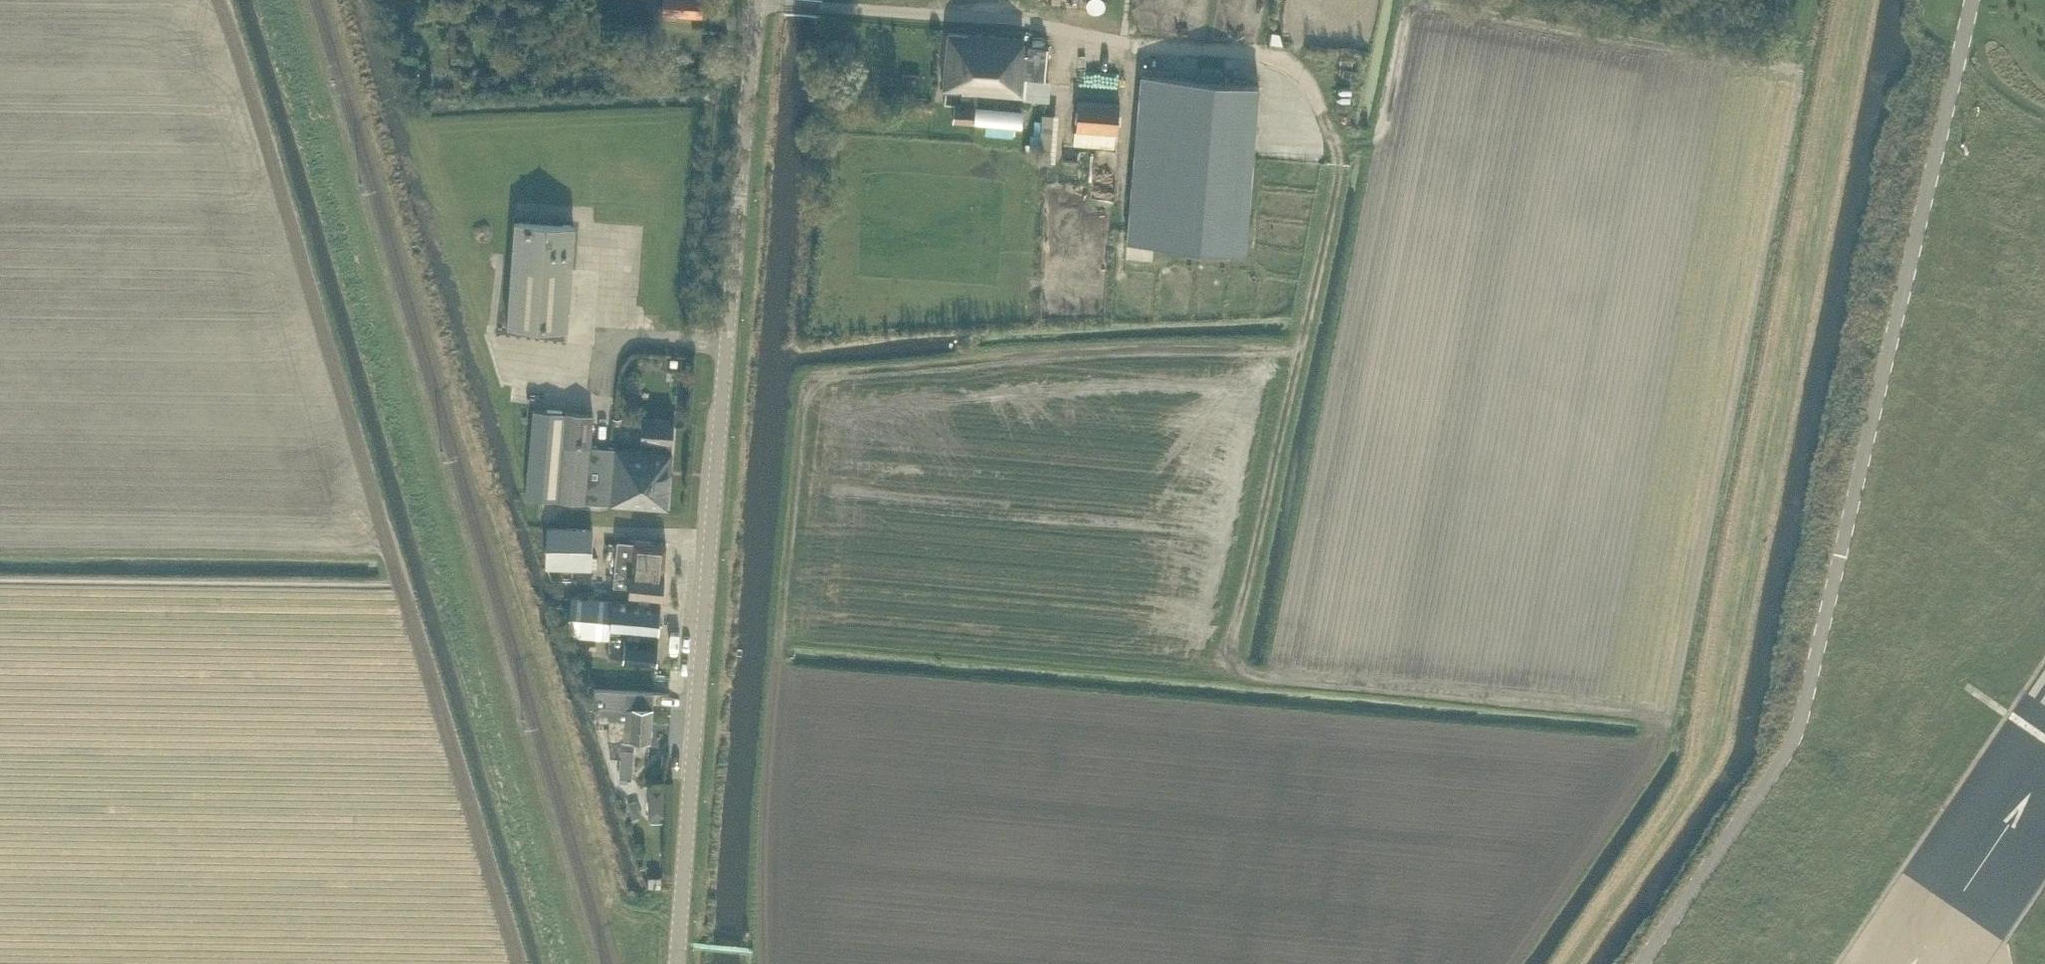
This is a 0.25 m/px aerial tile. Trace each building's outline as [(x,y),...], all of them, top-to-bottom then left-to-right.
[(663,8),(701,12),(702,0),(664,0),(663,8)] [(1022,51),(1024,35),(949,29),(943,87),(962,88),(961,102),(955,102),(953,119),(974,120),(974,118),(1020,123),(1021,110),(975,105),(975,103),(967,103),(969,89),(1023,94),(1042,96),(1045,68),(1025,66),(1026,51),(1022,51)] [(1220,79),(1221,67),(1201,66),(1200,78),(1142,73),(1128,239),(1245,249),(1259,83),(1220,79)] [(1117,144),(1120,102),(1078,98),(1075,140),(1117,144)] [(1050,160),(1053,111),(1043,110),(1040,159),(1050,160)] [(567,223),(567,226),(514,222),(507,322),(567,327),(574,227),(571,226),(571,223),(567,223)] [(565,408),(543,407),(531,406),(526,496),(557,498),(565,408)] [(589,442),(591,410),(565,408),(557,498),(584,500),(589,442)] [(667,506),(673,421),(641,418),(641,438),(652,439),(651,447),(615,444),(611,502),(667,506)] [(611,502),(615,444),(589,442),(584,500),(611,502)] [(591,527),(546,526),(546,564),(591,566),(591,527)] [(618,539),(615,582),(630,584),(629,594),(661,597),(663,573),(664,573),(666,543),(618,539)] [(608,635),(611,597),(571,593),(569,632),(608,635)] [(655,660),(660,602),(611,597),(608,635),(607,657),(655,660)] [(651,741),(653,690),(599,686),(593,686),(592,704),(595,704),(596,718),(608,718),(608,736),(614,736),(614,744),(611,744),(611,750),(621,750),(620,774),(632,774),(633,740),(651,741)]
